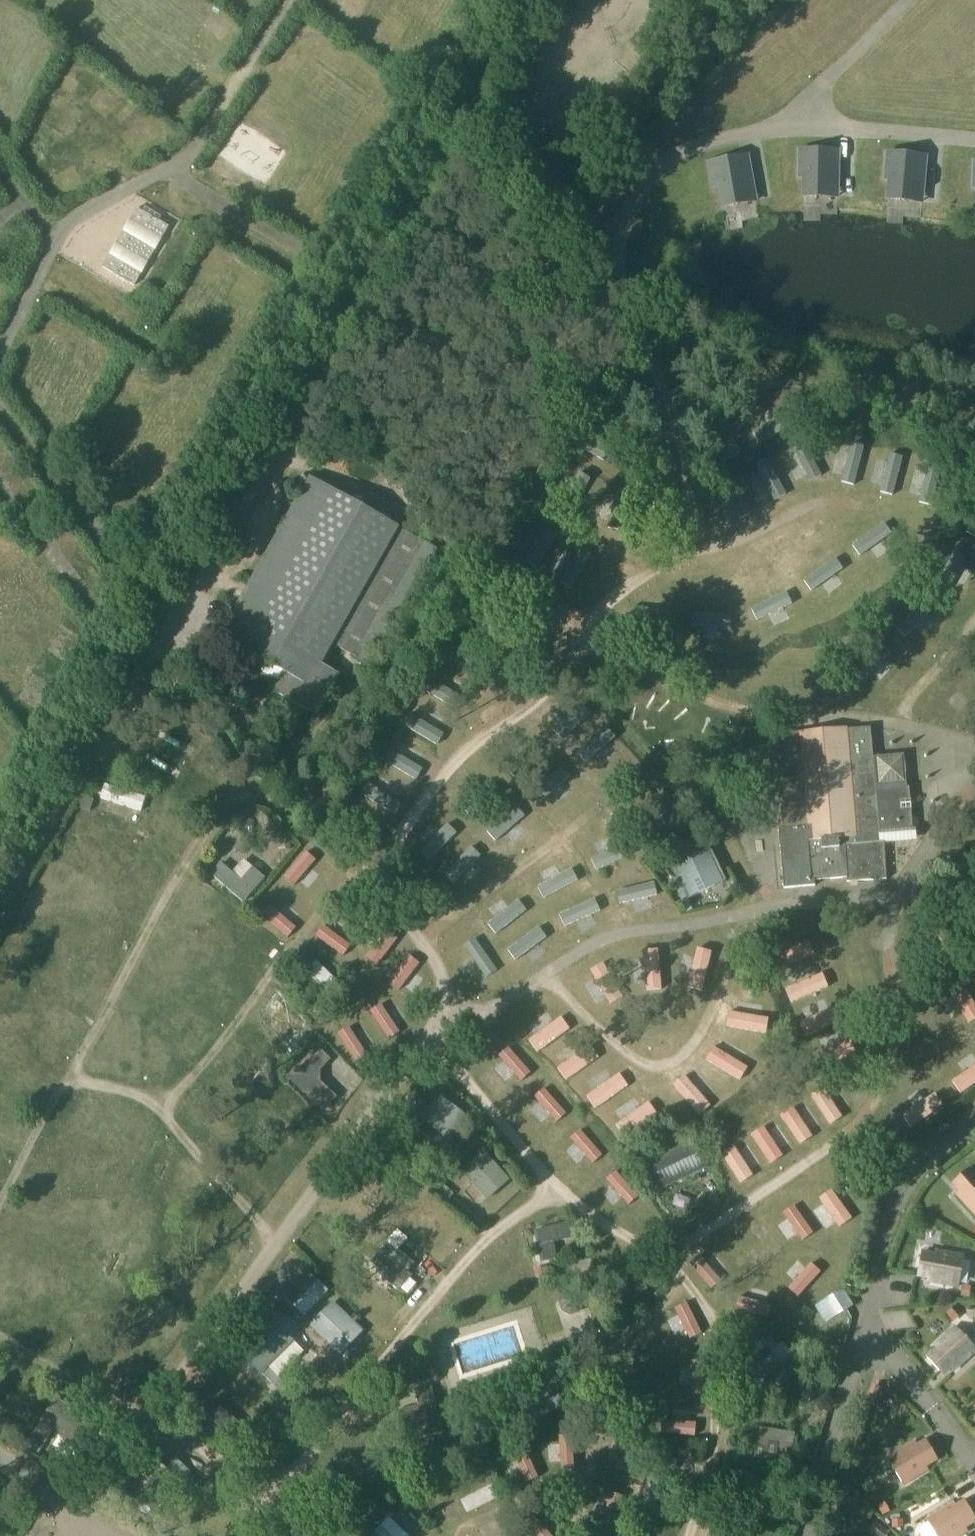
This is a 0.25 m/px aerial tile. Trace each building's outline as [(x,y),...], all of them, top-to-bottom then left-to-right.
[(838,169),(832,169),(833,152),(800,152),(800,176),(805,176),(805,195),(821,196),(821,188),(838,189),(838,169)] [(919,174),(920,157),(888,154),(885,178),(891,179),(889,198),(905,200),(906,192),(923,194),(924,175),(919,174)] [(737,196),(754,193),(750,174),(745,175),(742,158),(710,164),(714,188),(719,186),(723,206),(739,203),(737,196)] [(135,285),(142,273),(149,261),(156,250),(162,238),(169,226),(137,207),(130,219),(123,231),(117,243),(110,255),(103,266),(135,285)] [(557,443),(607,472),(611,474),(640,409),(591,389),(557,443)] [(779,444),(813,427),(801,392),(777,393),(732,409),(755,456),(779,444)] [(755,456),(732,409),(692,423),(699,484),(743,462),(755,456)] [(813,427),(779,444),(804,496),(814,491),(830,490),(830,426),(826,426),(813,427)] [(854,495),(864,497),(879,436),(839,426),(830,426),(830,490),(854,495)] [(918,445),(879,436),(864,497),(903,507),(918,445)] [(557,443),(524,497),(573,530),(580,535),(607,472),(557,443)] [(781,508),(804,496),(779,444),(755,456),(743,462),(768,515),(781,508)] [(918,445),(903,507),(942,517),(963,456),(918,445)] [(743,462),(699,484),(707,532),(714,536),(729,534),(768,515),(743,462)] [(640,480),(611,474),(607,472),(580,535),(629,567),(643,561),(644,480),(640,480)] [(372,665),(437,549),(310,477),(220,636),(262,660),(252,679),(316,715),(326,698),(340,674),(323,665),(334,645),(372,665)] [(974,547),(974,496),(950,531),(974,547)] [(524,497),(490,554),(539,585),(573,530),(524,497)] [(867,515),(835,540),(876,589),(878,588),(905,554),(916,525),(867,515)] [(573,530),(539,585),(552,593),(582,611),(596,596),(606,586),(629,567),(580,535),(573,530)] [(916,579),(963,616),(974,599),(974,547),(950,531),(916,579)] [(839,614),(876,589),(835,540),(790,575),(819,623),(839,614)] [(819,623),(790,575),(736,598),(755,654),(798,633),(819,623)] [(945,640),(963,616),(916,579),(874,623),(925,664),(945,640)] [(734,599),(681,596),(679,658),(699,658),(748,657),(755,654),(736,598),(734,599)] [(448,624),(427,658),(483,692),(505,659),(448,624)] [(483,692),(427,658),(405,693),(460,726),(483,692)] [(460,726),(405,693),(385,727),(438,759),(460,726)] [(438,759),(385,727),(362,764),(415,795),(438,759)] [(874,756),(871,729),(871,727),(851,729),(849,730),(849,728),(774,734),(783,818),(778,819),(783,867),(784,888),(816,885),(815,880),(847,877),(847,882),(887,879),(885,847),(882,847),(880,833),(912,830),(908,787),(905,754),(874,756)] [(472,825),(517,787),(483,750),(468,763),(440,797),(470,827),(472,825)] [(354,776),(341,798),(394,828),(413,798),(415,795),(362,764),(354,776)] [(104,784),(100,799),(128,806),(125,820),(138,823),(145,794),(104,784)] [(472,825),(470,827),(507,864),(556,830),(517,787),(472,825)] [(423,876),(470,827),(440,797),(436,803),(402,851),(423,876)] [(373,861),(394,828),(341,798),(319,834),(373,861)] [(471,890),(507,864),(470,827),(423,876),(448,906),(471,890)] [(243,855),(252,844),(244,836),(234,847),(243,855)] [(681,887),(676,889),(682,901),(727,880),(711,848),(672,866),(681,887)] [(231,871),(221,861),(210,872),(242,902),(265,877),(244,857),(231,871)] [(532,934),(562,913),(554,901),(524,922),(532,934)] [(345,970),(357,979),(372,987),(403,944),(378,924),(345,970)] [(320,959),(307,968),(327,998),(340,989),(320,959)] [(322,1111),(336,1096),(320,1080),(319,1070),(329,1059),(318,1049),(300,1069),(295,1064),(284,1076),(322,1111)] [(455,1145),(474,1121),(440,1094),(421,1118),(455,1145)] [(707,1165),(693,1136),(645,1159),(659,1188),(707,1165)] [(629,1162),(642,1155),(635,1142),(622,1149),(629,1162)] [(461,1170),(487,1199),(510,1179),(484,1150),(461,1170)] [(970,1168),(956,1180),(963,1188),(956,1194),(974,1214),(974,1173),(970,1168)] [(434,1191),(445,1201),(453,1192),(442,1182),(434,1191)] [(574,1220),(532,1230),(540,1261),(556,1258),(552,1241),(577,1235),(574,1220)] [(390,1254),(396,1247),(388,1240),(370,1263),(399,1287),(412,1272),(409,1270),(390,1254)] [(959,1286),(964,1255),(936,1250),(935,1254),(922,1252),(919,1270),(929,1272),(928,1281),(959,1286)] [(304,1315),(329,1290),(309,1270),(284,1295),(304,1315)] [(963,1284),(961,1295),(969,1297),(971,1285),(963,1284)] [(852,1305),(842,1290),(826,1300),(836,1315),(852,1305)] [(309,1323),(325,1338),(333,1329),(349,1344),(352,1340),(354,1340),(359,1336),(359,1333),(363,1329),(332,1299),(309,1323)] [(945,1314),(954,1322),(959,1317),(951,1308),(945,1314)] [(268,1366),(294,1340),(266,1311),(231,1345),(275,1385),(280,1378),(278,1376),(268,1366)] [(933,1352),(928,1357),(940,1371),(948,1364),(954,1371),(974,1351),(974,1347),(956,1326),(935,1345),(938,1348),(933,1352)] [(782,1366),(767,1347),(760,1339),(744,1352),(750,1360),(732,1375),(748,1394),(782,1366)] [(405,1440),(443,1430),(431,1385),(416,1390),(420,1405),(398,1411),(405,1440)] [(54,1396),(38,1421),(79,1449),(96,1424),(54,1396)] [(221,1430),(233,1420),(216,1400),(204,1411),(221,1430)] [(796,1430),(756,1424),(754,1437),(756,1437),(753,1456),(778,1459),(776,1467),(789,1468),(793,1443),(794,1443),(796,1430)] [(45,1444),(32,1436),(30,1435),(26,1441),(24,1443),(23,1445),(39,1454),(45,1445),(45,1444)] [(915,1441),(888,1457),(904,1484),(929,1470),(927,1466),(938,1460),(929,1444),(920,1449),(915,1441)] [(158,1458),(142,1476),(151,1485),(146,1490),(161,1503),(191,1470),(176,1456),(167,1466),(158,1458)] [(662,1518),(666,1506),(670,1493),(673,1481),(650,1474),(639,1511),(662,1518)] [(492,1484),(460,1499),(467,1512),(498,1497),(492,1484)] [(885,1501),(877,1505),(882,1516),(891,1511),(885,1501)] [(938,1535),(958,1535),(968,1530),(966,1527),(974,1521),(974,1517),(968,1504),(959,1510),(954,1502),(927,1518),(938,1535)] [(388,1514),(367,1535),(412,1535),(388,1514)]
